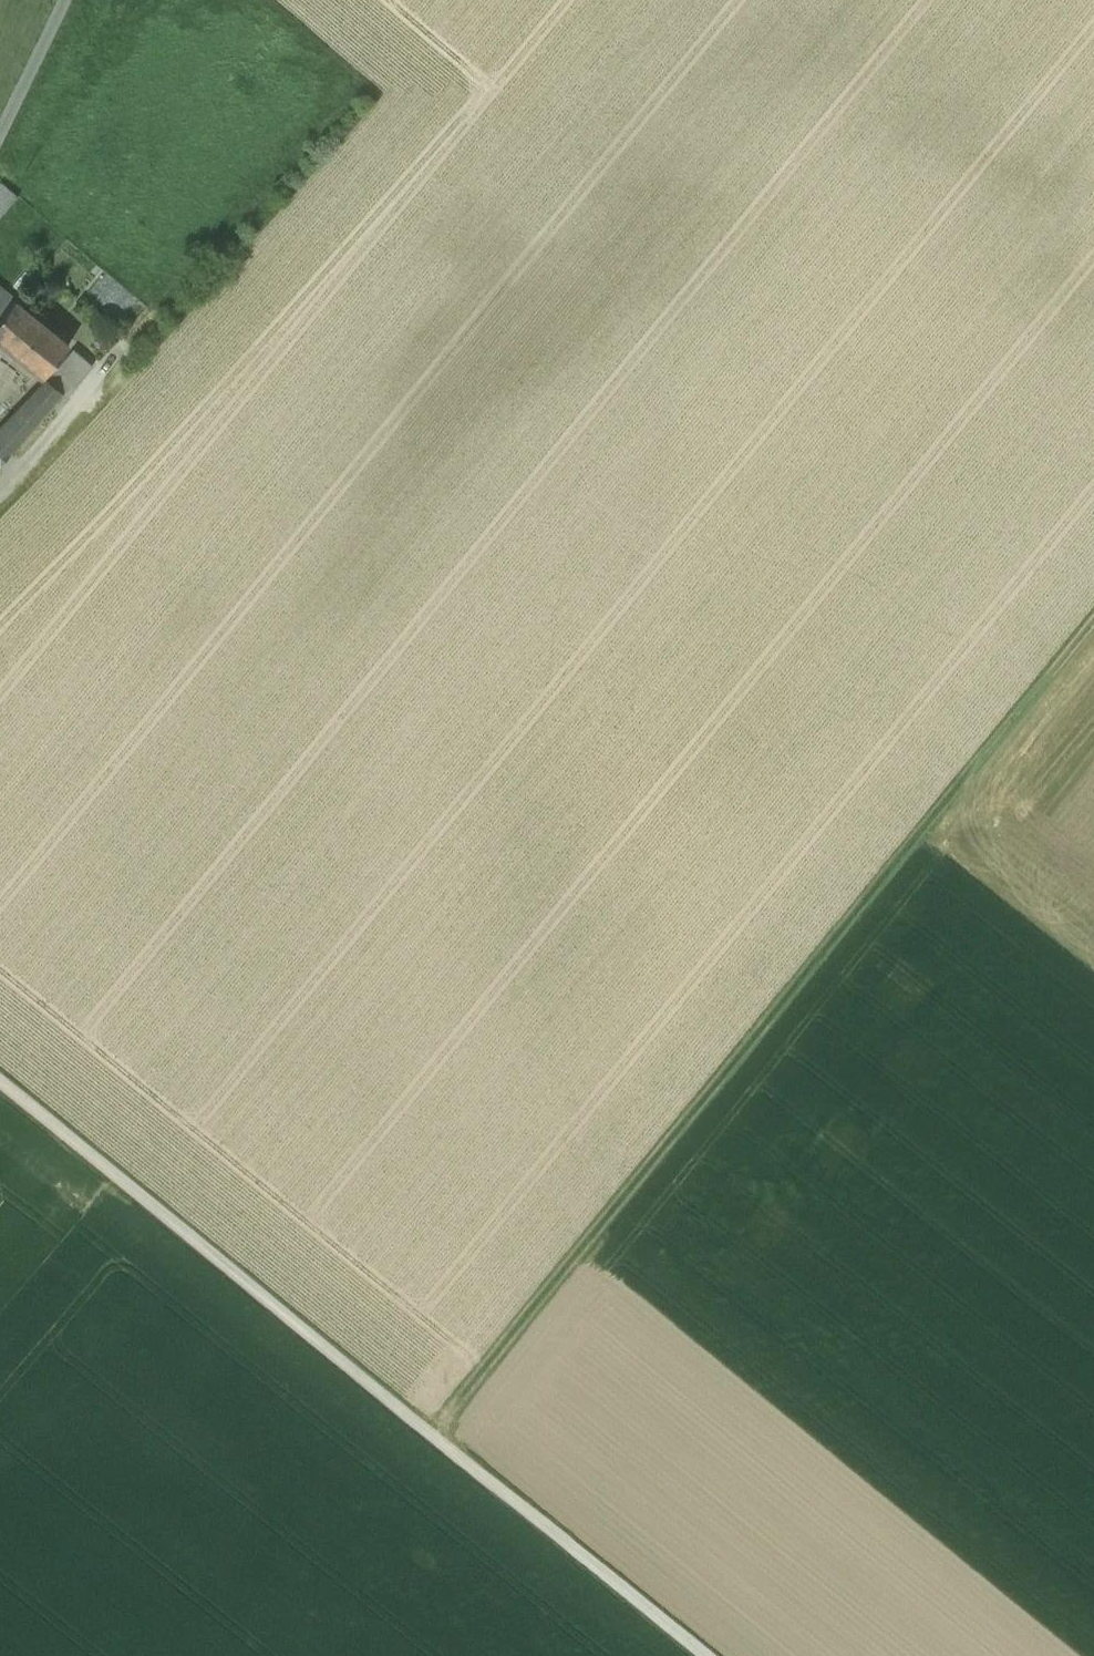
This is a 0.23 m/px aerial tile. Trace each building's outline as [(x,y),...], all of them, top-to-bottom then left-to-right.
[(18,198),(3,185),(0,188),(0,219),(18,198)] [(15,301),(0,288),(0,320),(15,301)] [(42,380),(69,346),(15,301),(0,320),(0,345),(42,380)] [(74,351),(65,361),(84,378),(93,367),(74,351)] [(66,399),(84,378),(65,361),(48,382),(62,394),(62,395),(66,399)] [(50,409),(62,395),(62,394),(48,382),(46,381),(0,428),(0,446),(11,455),(50,409)] [(66,399),(62,395),(50,409),(55,413),(66,399)] [(11,455),(0,446),(0,467),(11,455)]
